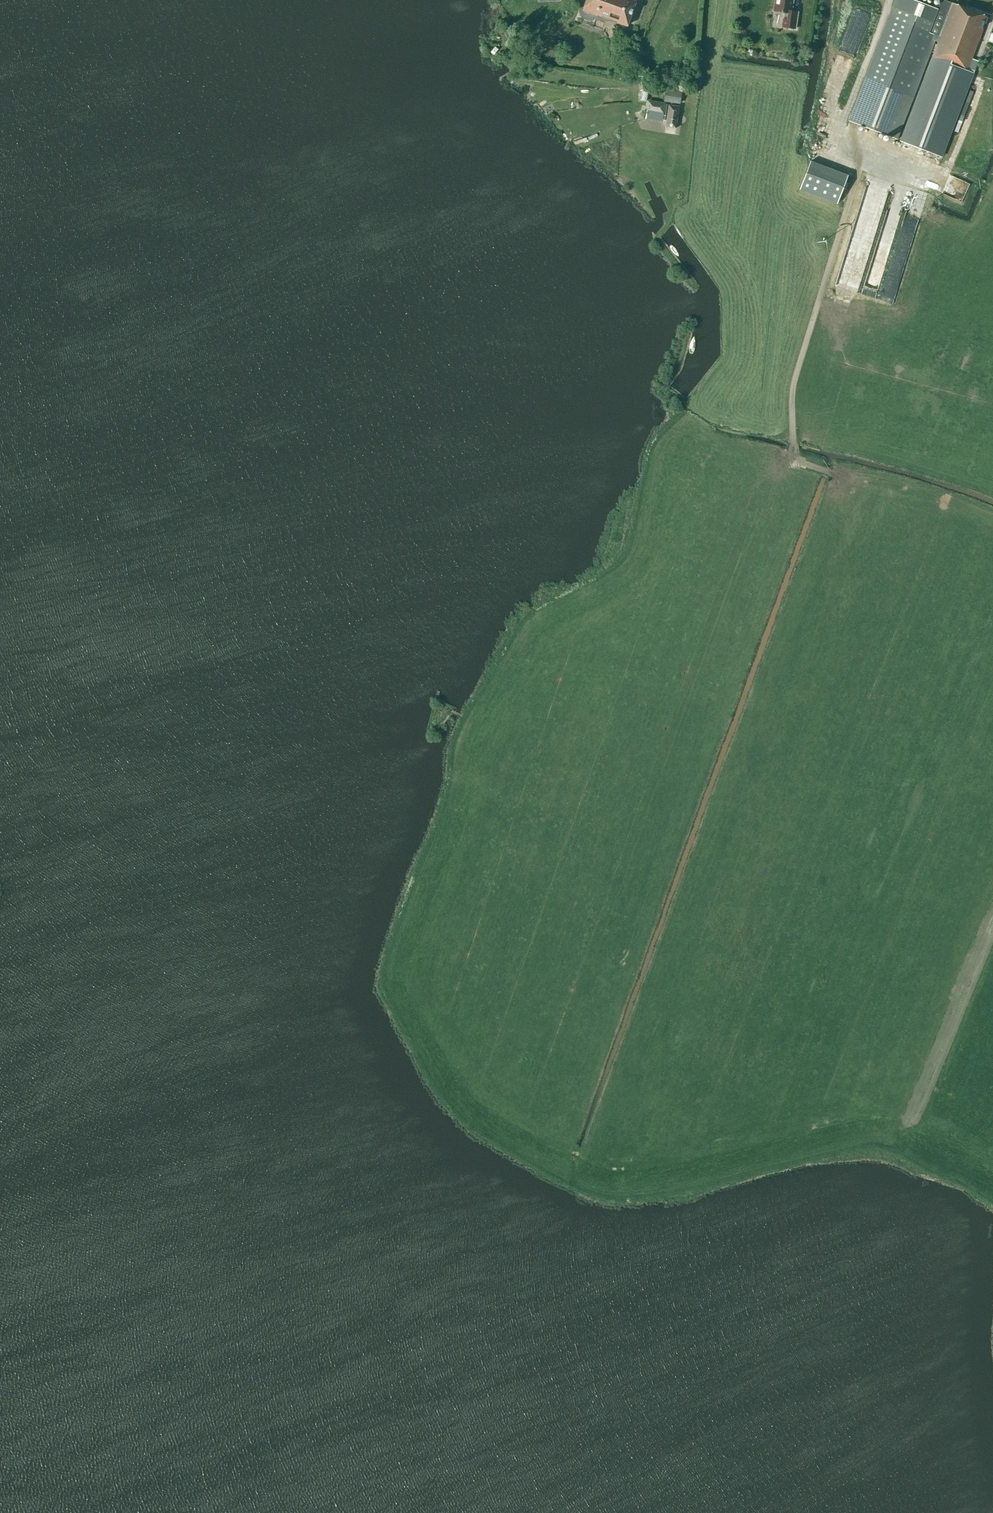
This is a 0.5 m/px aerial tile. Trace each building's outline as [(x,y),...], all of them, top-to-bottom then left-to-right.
[(583,10),(597,15),(597,13),(617,20),(617,22),(627,26),(636,0),(586,0),(583,10)] [(795,28),(798,12),(791,11),(793,0),(775,0),(774,11),(784,13),(782,27),(795,28)] [(982,15),(953,3),(945,0),(932,0),(931,2),(939,5),(937,9),(913,0),(895,0),(892,7),(849,121),(947,159),(974,88),(949,78),(954,64),(963,68),(964,66),(969,68),(973,59),(967,57),(979,27),(978,27),(982,15)] [(664,101),(679,103),(681,92),(666,90),(664,101)] [(662,120),(664,120),(667,104),(648,101),(645,118),(662,121),(662,120)] [(665,126),(675,128),(679,106),(669,105),(665,126)] [(848,176),(810,161),(800,189),(837,204),(848,176)]
